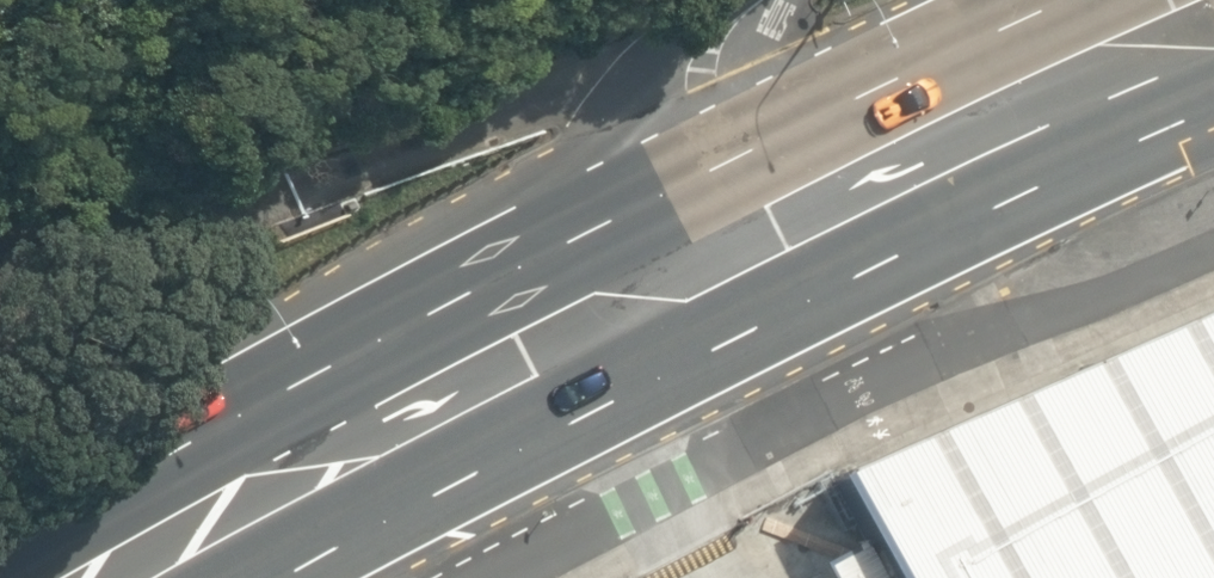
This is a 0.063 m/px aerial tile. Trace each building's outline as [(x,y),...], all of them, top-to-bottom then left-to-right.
[(834,479),(866,541),(819,568),(825,577),(1213,577),(1213,312),(834,479)]
